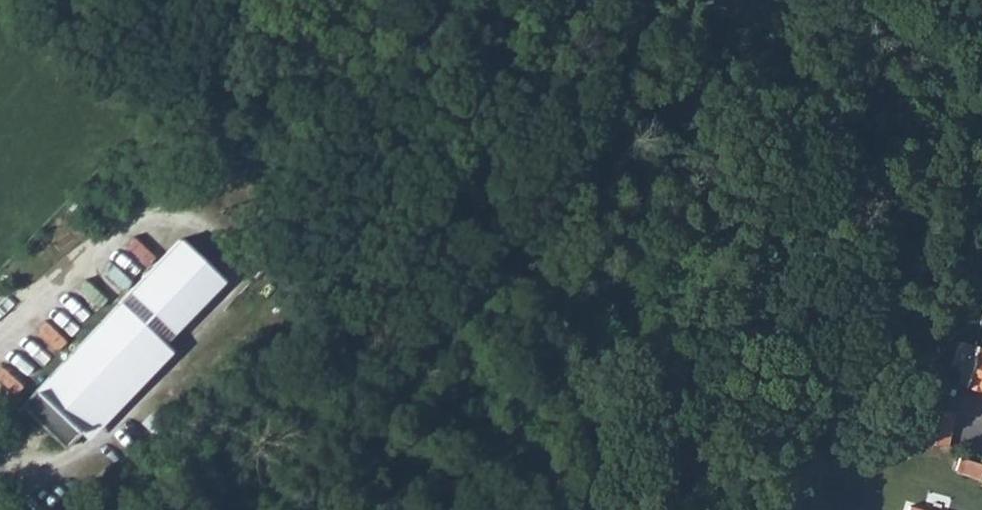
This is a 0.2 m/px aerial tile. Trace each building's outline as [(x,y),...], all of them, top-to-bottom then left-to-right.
[(170,342),(126,300),(29,401),(45,417),(42,420),(55,430),(57,427),(73,443),(170,342)] [(971,351),(963,392),(980,396),(981,392),(981,353),(971,351)] [(956,422),(926,416),(919,452),(950,449),(956,422)] [(912,509),(940,509),(916,501),(912,509)]
